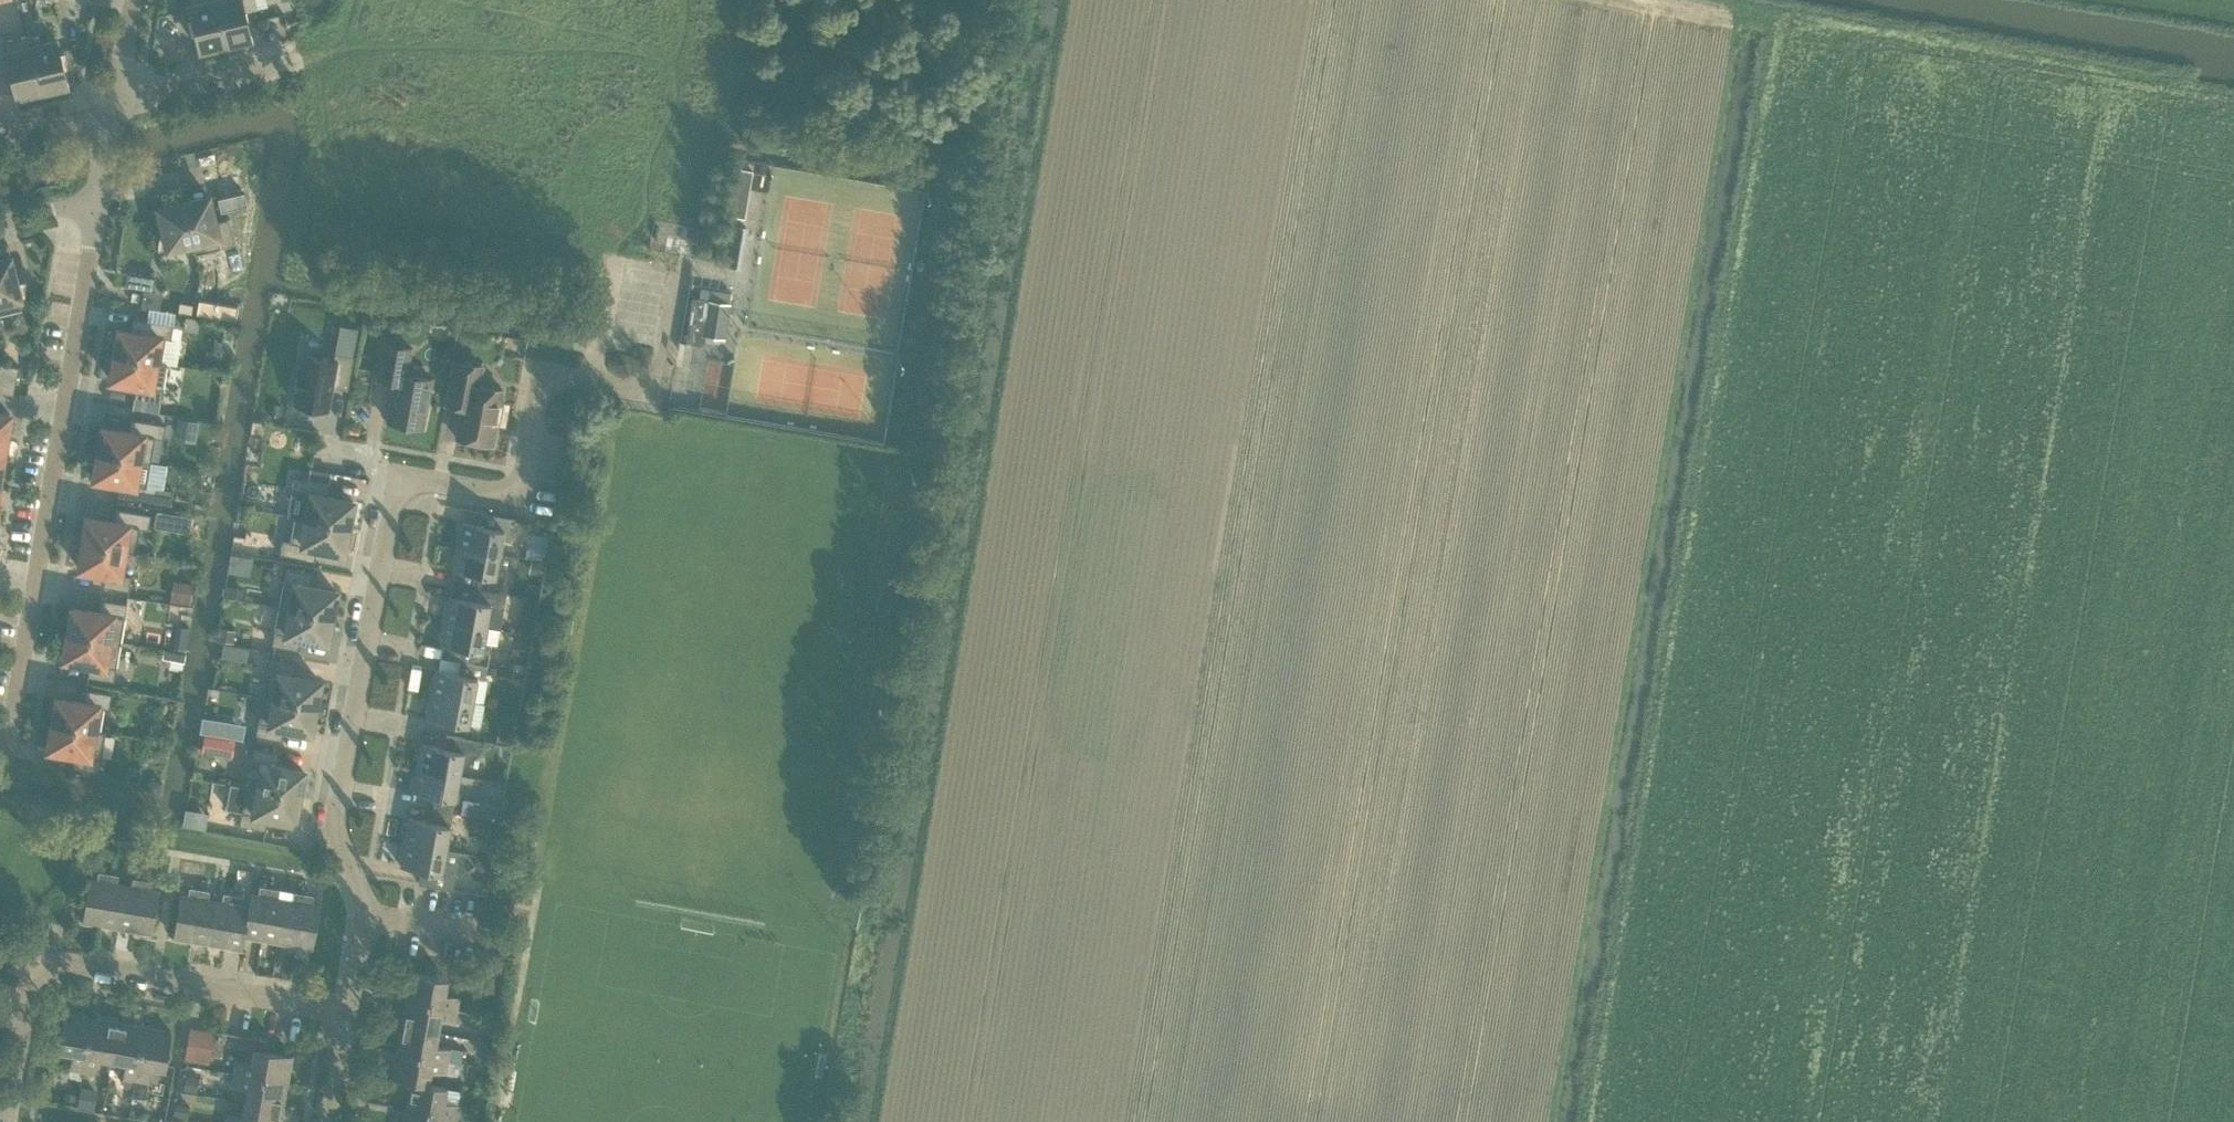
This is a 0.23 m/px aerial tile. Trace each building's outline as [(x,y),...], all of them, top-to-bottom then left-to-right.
[(227,43),(217,0),(189,0),(194,19),(188,21),(192,36),(198,35),(201,49),(227,43)] [(227,43),(251,37),(245,11),(258,8),(256,0),(217,0),(227,43)] [(33,46),(30,34),(5,40),(4,35),(0,36),(0,72),(11,70),(18,96),(43,90),(33,46)] [(65,54),(61,55),(57,40),(33,46),(43,90),(48,89),(49,94),(63,90),(62,85),(68,84),(64,68),(68,67),(65,54)] [(740,167),(732,215),(745,217),(750,181),(752,169),(740,167)] [(221,197),(224,209),(250,203),(247,191),(221,197)] [(178,198),(164,201),(166,206),(160,207),(166,235),(161,236),(160,249),(194,241),(197,253),(235,244),(229,218),(216,221),(210,196),(179,203),(178,198)] [(384,212),(382,223),(395,225),(397,214),(384,212)] [(351,214),(349,226),(362,228),(364,216),(351,214)] [(397,214),(395,225),(408,228),(410,216),(397,214)] [(428,219),(426,231),(439,233),(441,222),(428,219)] [(441,222),(439,233),(452,235),(454,224),(441,222)] [(473,227),(471,239),(484,241),(486,229),(473,227)] [(486,229),(484,241),(497,243),(499,231),(486,229)] [(684,262),(688,238),(661,233),(657,257),(684,262)] [(27,282),(18,284),(11,257),(0,260),(0,314),(23,309),(21,297),(26,296),(27,282)] [(155,277),(130,273),(128,285),(153,289),(155,277)] [(694,295),(686,341),(703,344),(704,334),(725,338),(733,292),(702,287),(700,296),(694,295)] [(133,291),(132,304),(157,307),(158,293),(133,291)] [(240,306),(201,299),(199,312),(237,319),(240,306)] [(181,300),(179,309),(194,311),(195,302),(181,300)] [(844,307),(844,326),(870,326),(869,307),(844,307)] [(187,316),(184,329),(197,332),(200,318),(187,316)] [(120,329),(116,354),(162,362),(166,338),(172,339),(175,325),(148,320),(135,318),(133,331),(120,329)] [(425,427),(433,379),(407,374),(412,348),(384,343),(378,378),(395,381),(388,420),(425,427)] [(168,363),(162,362),(116,354),(111,380),(138,384),(135,397),(162,402),(168,363)] [(299,368),(295,393),(297,393),(296,403),(328,409),(333,385),(348,387),(354,357),(337,354),(336,360),(305,355),(302,369),(299,368)] [(673,396),(696,402),(706,361),(683,355),(673,396)] [(457,437),(494,444),(504,389),(480,385),(483,365),(455,360),(447,404),(463,407),(457,437)] [(4,364),(0,367),(0,391),(15,394),(19,367),(4,364)] [(7,440),(11,414),(0,412),(0,438),(7,440)] [(165,438),(167,424),(132,418),(130,432),(104,427),(99,453),(152,461),(156,437),(165,438)] [(191,432),(193,421),(182,420),(180,430),(191,432)] [(99,453),(95,478),(121,482),(119,496),(171,504),(173,490),(148,486),(152,461),(99,453)] [(298,517),(349,526),(354,501),(328,496),(330,483),(295,477),(292,491),(303,493),(298,516),(298,517)] [(141,527),(149,528),(152,514),(117,508),(116,517),(89,513),(84,543),(125,550),(137,552),(141,527)] [(158,509),(155,526),(190,531),(193,515),(158,509)] [(512,540),(516,518),(488,512),(486,525),(464,521),(463,527),(461,526),(457,545),(501,553),(504,538),(512,540)] [(298,517),(298,516),(293,515),(288,540),(284,539),(281,553),(316,560),(318,547),(344,552),(349,526),(298,517)] [(546,561),(549,546),(551,535),(531,531),(526,556),(535,558),(535,559),(546,561)] [(121,574),(125,550),(84,543),(80,568),(106,573),(104,586),(130,590),(133,576),(121,574)] [(457,545),(454,564),(456,564),(455,570),(476,573),(474,586),(502,591),(505,578),(507,566),(499,565),(501,553),(457,545)] [(544,575),(546,561),(535,559),(533,572),(544,575)] [(280,606),(333,616),(337,591),(311,586),(314,573),(287,568),(280,606)] [(530,594),(532,575),(515,573),(513,593),(530,594)] [(193,586),(182,584),(179,603),(190,605),(193,586)] [(447,600),(444,619),(488,627),(490,614),(492,603),(505,605),(508,593),(502,592),(502,591),(474,586),(474,587),(472,599),(451,595),(450,600),(447,600)] [(231,597),(243,599),(244,590),(232,587),(231,597)] [(69,633),(121,642),(128,603),(102,599),(100,612),(74,608),(69,633)] [(328,641),(333,616),(280,606),(273,645),(299,650),(302,637),(328,641)] [(485,642),(488,627),(444,619),(441,638),(443,638),(442,644),(463,647),(461,660),(488,665),(492,643),(485,642)] [(520,633),(533,635),(535,622),(526,620),(521,624),(520,633)] [(236,631),(220,628),(218,641),(225,643),(233,644),(234,644),(236,631)] [(115,680),(121,642),(69,633),(65,659),(91,663),(89,676),(115,680)] [(225,643),(223,656),(230,657),(233,644),(225,643)] [(165,649),(164,658),(172,659),(173,651),(166,649),(165,649)] [(513,653),(510,669),(525,672),(528,656),(513,653)] [(264,696),(316,706),(321,680),(295,676),(297,663),(271,658),(264,696)] [(486,678),(488,665),(461,660),(458,673),(437,669),(436,674),(434,674),(431,693),(474,701),(478,677),(486,678)] [(101,731),(101,730),(105,707),(111,708),(113,693),(87,689),(84,702),(58,698),(54,723),(101,731)] [(470,725),(474,701),(431,693),(427,712),(429,712),(428,717),(470,725)] [(311,731),(316,706),(264,696),(257,735),(283,739),(285,727),(311,731)] [(201,732),(219,735),(221,721),(204,717),(201,732)] [(106,731),(101,730),(101,731),(54,723),(50,749),(76,753),(73,766),(100,771),(106,731)] [(232,737),(234,727),(224,726),(223,735),(232,737)] [(502,730),(499,743),(510,745),(513,732),(502,730)] [(205,734),(203,750),(235,755),(237,739),(205,734)] [(461,775),(463,762),(471,764),(473,753),(479,754),(482,740),(447,734),(445,747),(424,743),(423,748),(421,748),(417,767),(461,775)] [(259,788),(300,796),(304,770),(278,766),(280,753),(254,748),(252,762),(264,764),(259,788)] [(456,799),(461,775),(417,767),(414,786),(416,786),(415,791),(456,799)] [(150,786),(148,795),(161,797),(163,784),(155,782),(150,786)] [(300,796),(259,788),(233,784),(229,807),(243,810),(241,825),(267,830),(269,816),(295,821),(300,796)] [(478,816),(481,801),(464,798),(461,813),(478,816)] [(493,808),(491,818),(500,820),(502,810),(493,808)] [(448,849),(452,824),(410,817),(410,822),(407,822),(404,841),(448,849)] [(448,849),(404,841),(400,860),(403,860),(402,865),(423,869),(420,883),(453,889),(456,871),(444,868),(448,849)] [(93,879),(85,920),(102,923),(111,872),(102,871),(100,880),(98,879),(93,879)] [(111,872),(102,923),(118,926),(119,926),(126,884),(118,883),(120,874),(111,872)] [(126,884),(119,926),(136,929),(145,878),(135,877),(133,885),(131,885),(126,884)] [(145,878),(136,929),(153,932),(160,890),(153,889),(154,880),(145,878)] [(250,906),(245,935),(246,935),(262,938),(271,887),(262,885),(261,893),(259,893),(252,892),(250,906)] [(182,894),(175,937),(192,940),(201,888),(191,886),(189,896),(187,895),(182,894)] [(271,887),(262,938),(278,941),(279,941),(287,898),(281,897),(283,888),(271,887)] [(201,888),(192,940),(209,943),(216,900),(210,899),(211,890),(201,888)] [(287,898),(279,941),(280,941),(296,944),(305,893),(296,891),(294,899),(293,899),(287,898)] [(216,900),(209,943),(225,946),(234,894),(224,893),(223,902),(221,901),(216,900)] [(305,893),(296,944),(314,947),(321,904),(313,903),(315,894),(305,893)] [(234,894),(225,946),(244,949),(246,935),(245,935),(250,906),(243,905),(245,896),(234,894)] [(429,905),(425,927),(450,931),(453,909),(429,905)] [(457,1008),(460,995),(446,992),(449,979),(411,972),(406,999),(457,1008)] [(457,1008),(406,999),(402,1025),(439,1031),(442,1017),(453,1019),(452,1021),(474,1024),(476,1011),(457,1008)] [(91,1019),(90,1018),(65,1014),(59,1051),(71,1053),(68,1069),(82,1072),(91,1019)] [(118,1023),(117,1023),(91,1019),(82,1072),(92,1073),(95,1057),(111,1060),(118,1023)] [(144,1028),(143,1028),(118,1023),(111,1060),(125,1063),(122,1079),(134,1081),(144,1028)] [(397,1050),(397,1051),(448,1060),(460,1062),(461,1062),(463,1049),(450,1047),(437,1045),(439,1031),(402,1025),(397,1050)] [(170,1033),(144,1028),(134,1081),(133,1087),(132,1096),(143,1098),(148,1067),(163,1069),(170,1033)] [(214,1061),(219,1034),(198,1030),(197,1036),(191,1035),(188,1051),(194,1052),(193,1058),(214,1061)] [(288,1082),(292,1055),(254,1048),(252,1063),(235,1061),(233,1073),(288,1082)] [(397,1051),(392,1078),(410,1081),(411,1080),(429,1084),(429,1083),(430,1083),(431,1082),(433,1069),(446,1072),(457,1074),(460,1062),(448,1060),(397,1051)] [(283,1109),(288,1082),(233,1073),(231,1084),(247,1087),(245,1102),(283,1109)] [(187,1076),(184,1091),(197,1093),(200,1078),(187,1076)] [(448,1085),(431,1082),(430,1083),(429,1083),(429,1084),(411,1080),(410,1081),(406,1106),(457,1116),(459,1105),(459,1103),(446,1100),(448,1085)] [(82,1088),(79,1108),(93,1110),(96,1091),(82,1088)] [(65,1093),(64,1101),(74,1103),(75,1095),(65,1093)] [(283,1109),(245,1102),(242,1116),(225,1113),(224,1121),(281,1121),(283,1109)] [(190,1106),(177,1104),(175,1117),(188,1119),(190,1106)] [(476,1108),(459,1105),(457,1116),(463,1117),(474,1119),(476,1108)] [(457,1116),(406,1106),(403,1121),(456,1121),(457,1116)]
